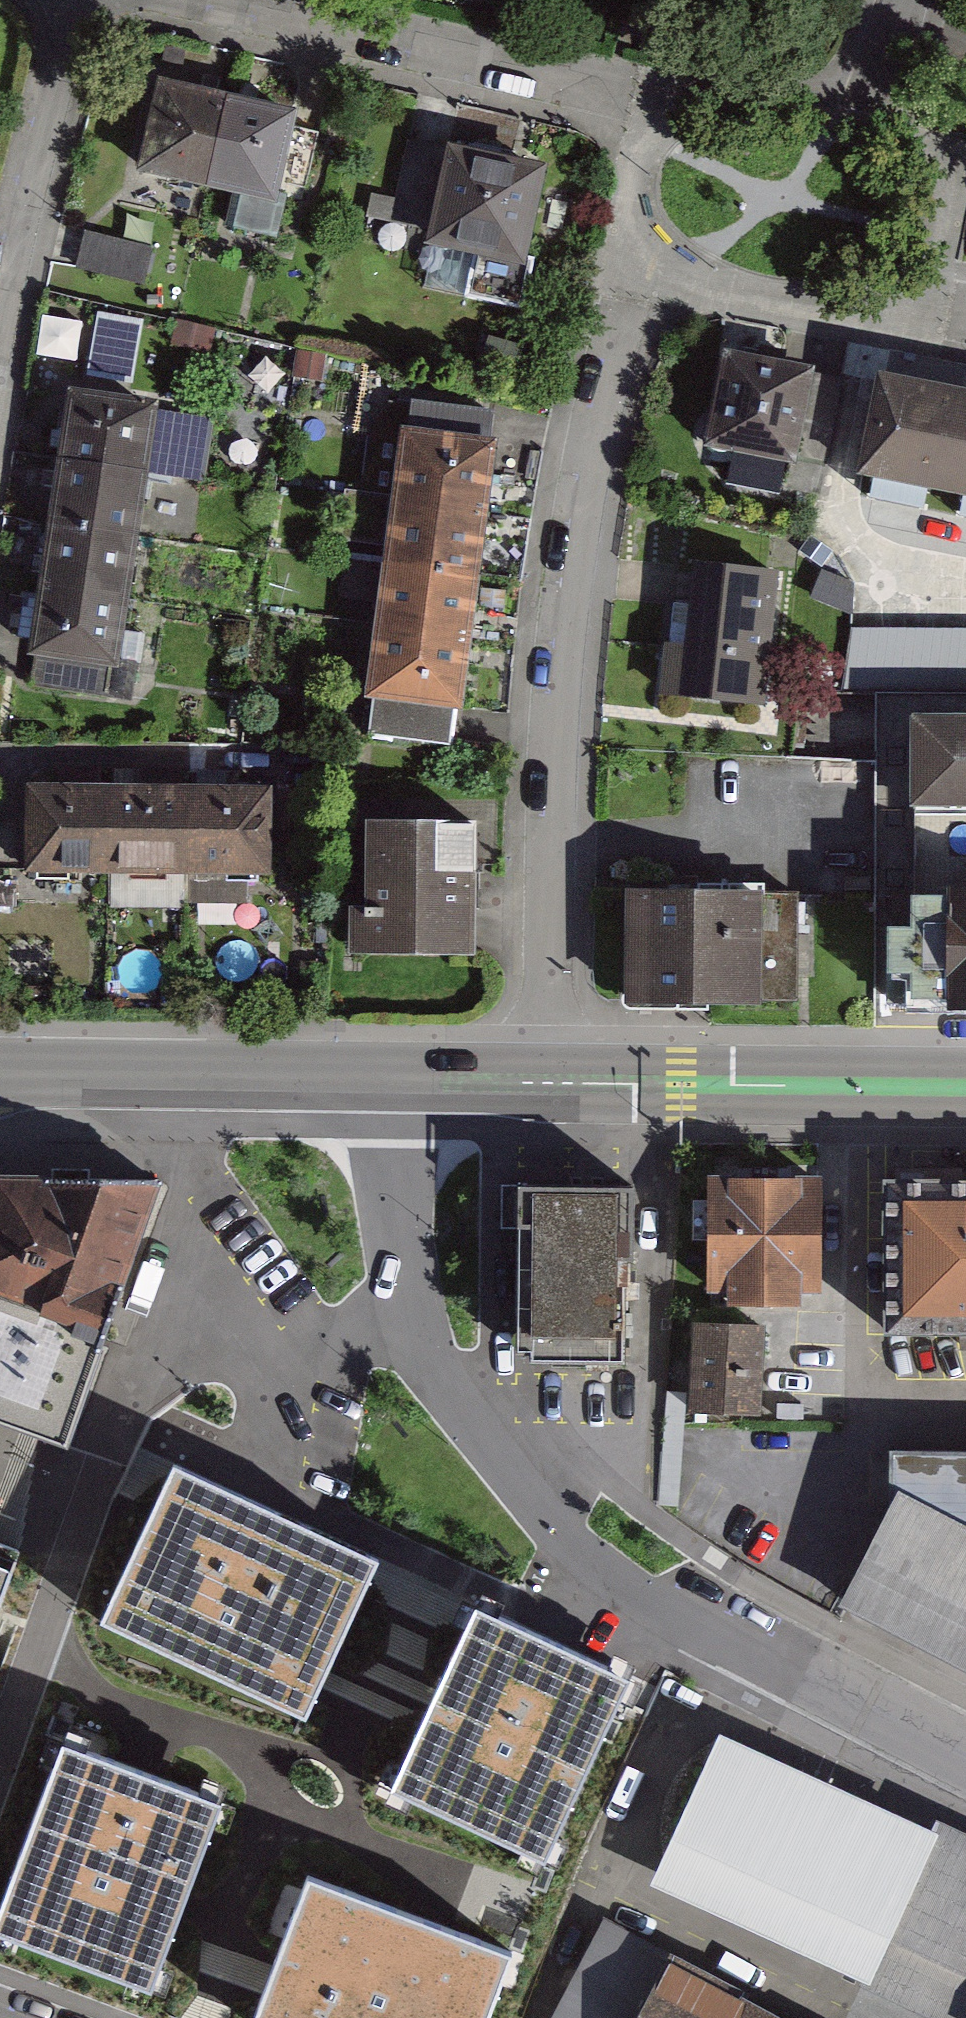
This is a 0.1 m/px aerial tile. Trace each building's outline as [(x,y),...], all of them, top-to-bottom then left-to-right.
[(250,111),(159,89),(138,176),(229,198),(250,111)] [(327,130),(250,111),(229,198),(258,205),(251,232),(299,244),(327,130)] [(436,223),(450,152),(414,145),(400,217),(436,223)] [(560,179),(465,156),(444,240),(472,247),(463,286),(530,302),(560,179)] [(92,227),(82,264),(147,282),(157,244),(92,227)] [(104,308),(93,370),(138,378),(149,315),(104,308)] [(827,380),(732,359),(714,445),(808,466),(827,380)] [(882,385),(862,474),(965,497),(965,404),(882,385)] [(178,408),(83,393),(73,461),(168,475),(178,408)] [(521,420),(428,409),(418,493),(510,504),(521,420)] [(168,475),(73,461),(63,522),(159,537),(168,475)] [(510,504),(418,493),(410,559),(502,570),(510,504)] [(159,537),(63,522),(54,582),(149,597),(159,537)] [(502,570),(410,559),(402,621),(495,632),(502,570)] [(698,641),(678,639),(673,695),(777,703),(788,572),(704,565),(698,641)] [(863,589),(833,570),(819,593),(849,611),(863,589)] [(149,597),(54,582),(42,661),(151,677),(159,625),(146,622),(149,597)] [(495,632),(402,621),(394,685),(487,696),(495,632)] [(863,628),(862,688),(965,689),(965,629),(863,628)] [(928,720),(928,833),(965,833),(965,720),(928,720)] [(123,789),(37,786),(35,880),(121,882),(123,789)] [(194,791),(123,789),(121,882),(191,884),(194,791)] [(282,793),(194,791),(191,884),(279,887),(282,793)] [(482,824),(373,821),(369,957),(479,960),(482,824)] [(904,899),(903,1014),(965,1014),(965,833),(928,833),(929,899),(904,899)] [(777,893),(641,890),(638,1009),(774,1012),(777,893)] [(80,1177),(0,1398),(0,1417),(71,1441),(162,1180),(80,1177)] [(0,1179),(0,1398),(80,1177),(0,1179)] [(889,1184),(892,1330),(965,1329),(965,1183),(889,1184)] [(630,1187),(516,1184),(515,1357),(626,1358),(630,1187)] [(849,1186),(731,1188),(732,1306),(850,1305),(849,1186)] [(702,1331),(701,1414),(763,1415),(764,1331),(702,1331)] [(842,1600),(965,1668),(965,1454),(894,1452),(895,1493),(842,1600)] [(378,1563),(176,1469),(103,1625),(306,1719),(378,1563)] [(0,1544),(0,1644),(33,1556),(0,1544)] [(624,1684),(477,1614),(390,1793),(537,1864),(624,1684)] [(953,1842),(732,1732),(661,1873),(886,1982),(953,1842)] [(66,1750),(0,1927),(0,1937),(153,1994),(223,1809),(66,1750)] [(953,1842),(886,1982),(962,2017),(965,2017),(965,1848),(953,1842)] [(258,2017),(488,2017),(510,1956),(307,1883),(258,2017)] [(602,1922),(552,2017),(801,2017),(602,1922)]
